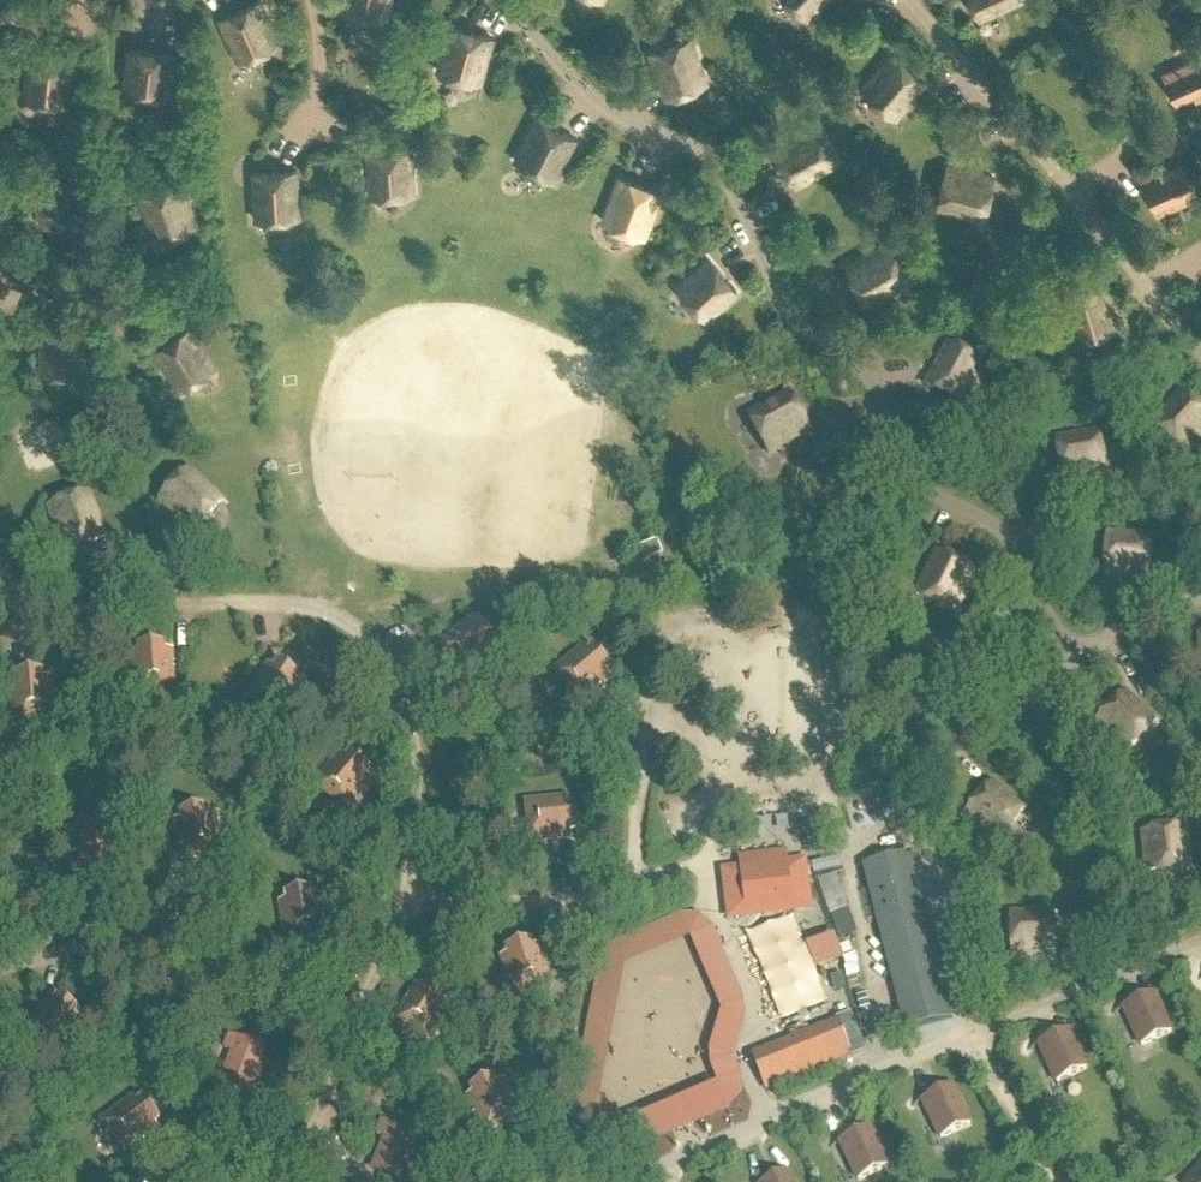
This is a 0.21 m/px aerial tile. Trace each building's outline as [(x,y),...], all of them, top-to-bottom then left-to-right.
[(240,59),(279,41),(260,0),(254,0),(220,16),(240,59)] [(386,16),(389,0),(346,0),(344,9),(386,16)] [(808,15),(809,14),(808,13),(821,0),(792,0),(808,15)] [(979,16),(1014,0),(971,0),(979,16)] [(438,69),(479,81),(493,35),(452,23),(438,69)] [(665,93),(665,94),(707,80),(706,78),(705,79),(691,39),(692,38),(692,37),(650,51),(651,53),(652,52),(666,92),(665,93)] [(130,47),(126,89),(169,93),(173,51),(130,47)] [(29,52),(31,52),(27,94),(25,94),(25,96),(69,100),(69,98),(67,98),(71,56),(73,56),(73,55),(29,51),(29,52)] [(924,81),(925,80),(891,52),(890,53),(892,54),(865,86),(863,85),(862,87),(896,115),(897,113),(896,112),(923,80),(924,81)] [(1176,100),(1194,92),(1197,98),(1200,96),(1200,61),(1199,57),(1183,64),(1183,63),(1164,72),(1176,100)] [(516,158),(554,178),(575,136),(537,116),(516,158)] [(368,151),(371,193),(413,191),(411,148),(368,151)] [(1146,184),(1158,212),(1177,203),(1193,196),(1190,191),(1195,189),(1182,161),(1161,171),(1163,177),(1146,184)] [(949,163),(938,206),(940,206),(940,204),(981,214),(981,216),(982,216),(993,173),(991,173),(991,174),(950,165),(950,163),(949,163)] [(29,181),(30,180),(44,220),(43,221),(43,222),(84,208),(84,206),(82,207),(69,167),(70,167),(70,165),(28,179),(29,181)] [(254,170),(256,217),(299,215),(296,167),(254,170)] [(603,219),(643,235),(661,190),(621,175),(603,219)] [(197,222),(196,221),(195,221),(181,181),(182,181),(182,179),(140,194),(141,196),(142,195),(157,235),(155,235),(156,237),(197,222)] [(847,262),(867,301),(869,300),(868,299),(905,279),(906,280),(908,280),(887,241),(886,242),(887,243),(849,263),(848,261),(847,262)] [(677,285),(705,317),(737,288),(709,257),(677,285)] [(1068,292),(1081,338),(1112,329),(1098,283),(1068,292)] [(41,368),(85,369),(85,367),(83,367),(84,325),(85,325),(85,323),(41,323),(41,325),(43,325),(42,367),(41,367),(41,368)] [(178,385),(179,387),(216,363),(215,362),(214,363),(191,327),(192,326),(192,325),(155,349),(155,350),(157,349),(179,384),(178,385)] [(925,390),(965,409),(965,408),(964,407),(981,368),(982,369),(983,368),(943,350),(943,351),(944,352),(927,389),(926,388),(925,390)] [(748,419),(769,457),(810,434),(790,397),(748,419)] [(1184,457),(1200,439),(1200,415),(1182,397),(1153,428),(1184,457)] [(1055,443),(1064,485),(1106,476),(1097,434),(1055,443)] [(191,535),(193,536),(223,504),(222,503),(220,504),(190,475),(191,474),(190,473),(160,505),(161,506),(162,505),(193,534),(191,535)] [(49,512),(50,513),(51,513),(65,553),(63,553),(64,555),(105,540),(105,539),(103,540),(90,499),(91,499),(91,498),(49,512)] [(1104,580),(1147,583),(1150,540),(1107,538),(1104,580)] [(658,544),(636,553),(642,567),(663,558),(658,544)] [(916,595),(957,620),(981,581),(940,556),(916,595)] [(437,650),(464,681),(495,654),(490,649),(495,644),(479,624),(473,629),(468,623),(437,650)] [(139,649),(139,656),(132,657),(135,698),(176,694),(172,654),(165,654),(165,647),(139,649)] [(553,676),(576,704),(579,707),(610,681),(605,675),(611,670),(594,651),(589,655),(584,650),(553,676)] [(269,668),(246,702),(280,724),(303,690),(297,686),(300,680),(279,666),(275,672),(269,668)] [(54,721),(50,681),(43,682),(42,675),(17,677),(18,684),(10,685),(14,725),(54,721)] [(1093,729),(1126,756),(1155,725),(1123,698),(1093,729)] [(371,773),(352,756),(347,762),(341,757),(314,788),(345,814),(372,783),(366,779),(371,773)] [(965,819),(997,847),(1025,814),(992,787),(965,819)] [(577,833),(576,826),(575,807),(567,808),(566,800),(526,805),(530,845),(571,841),(570,833),(577,833)] [(208,817),(206,810),(181,815),(182,822),(175,824),(182,863),(222,856),(215,816),(208,817)] [(83,837),(80,869),(111,872),(115,826),(76,822),(75,836),(83,837)] [(1143,835),(1147,878),(1189,874),(1185,831),(1143,835)] [(727,870),(730,922),(816,916),(813,861),(792,862),(792,854),(742,857),(743,869),(727,870)] [(864,869),(877,920),(906,1033),(953,1021),(911,857),(864,869)] [(837,937),(856,933),(844,877),(825,881),(837,937)] [(327,938),(320,898),(313,900),(311,893),(286,897),(287,904),(280,906),(287,946),(327,938)] [(1011,917),(1011,920),(1012,960),(1054,959),(1053,916),(1011,917)] [(506,951),(508,958),(501,960),(513,999),(552,988),(540,949),(533,951),(531,944),(506,951)] [(856,948),(845,951),(851,971),(862,967),(856,948)] [(811,951),(787,960),(793,975),(817,966),(811,951)] [(827,988),(845,984),(841,964),(823,968),(827,988)] [(395,1022),(429,1044),(451,1009),(444,1006),(448,999),(427,985),(423,992),(417,988),(395,1022)] [(1123,1010),(1141,1049),(1171,1035),(1164,1020),(1167,1019),(1162,1007),(1159,1008),(1154,998),(1139,1005),(1138,1003),(1123,1010)] [(26,1035),(59,1058),(82,1024),(76,1020),(80,1014),(59,999),(55,1006),(49,1001),(26,1035)] [(749,1053),(765,1092),(851,1056),(835,1017),(749,1053)] [(1055,1042),(1054,1040),(1039,1047),(1057,1086),(1087,1072),(1080,1057),(1083,1055),(1077,1044),(1074,1045),(1070,1035),(1055,1042)] [(233,1055),(222,1086),(251,1096),(267,1052),(230,1039),(225,1052),(233,1055)] [(504,1084),(497,1086),(494,1080),(471,1090),(474,1097),(467,1100),(483,1137),(520,1121),(504,1084)] [(961,1099),(958,1101),(953,1090),(938,1097),(937,1095),(923,1102),(941,1141),(971,1127),(963,1112),(966,1111),(961,1099)] [(102,1125),(126,1157),(159,1132),(154,1126),(160,1121),(144,1101),(138,1106),(134,1100),(102,1125)] [(385,1141),(373,1171),(399,1181),(402,1181),(419,1140),(383,1125),(377,1138),(385,1141)] [(855,1137),(840,1144),(858,1181),(861,1181),(888,1169),(881,1154),(884,1153),(878,1141),(876,1142),(871,1132),(856,1139),(855,1137)] [(1190,1181),(1200,1181),(1200,1169),(1190,1181)]
